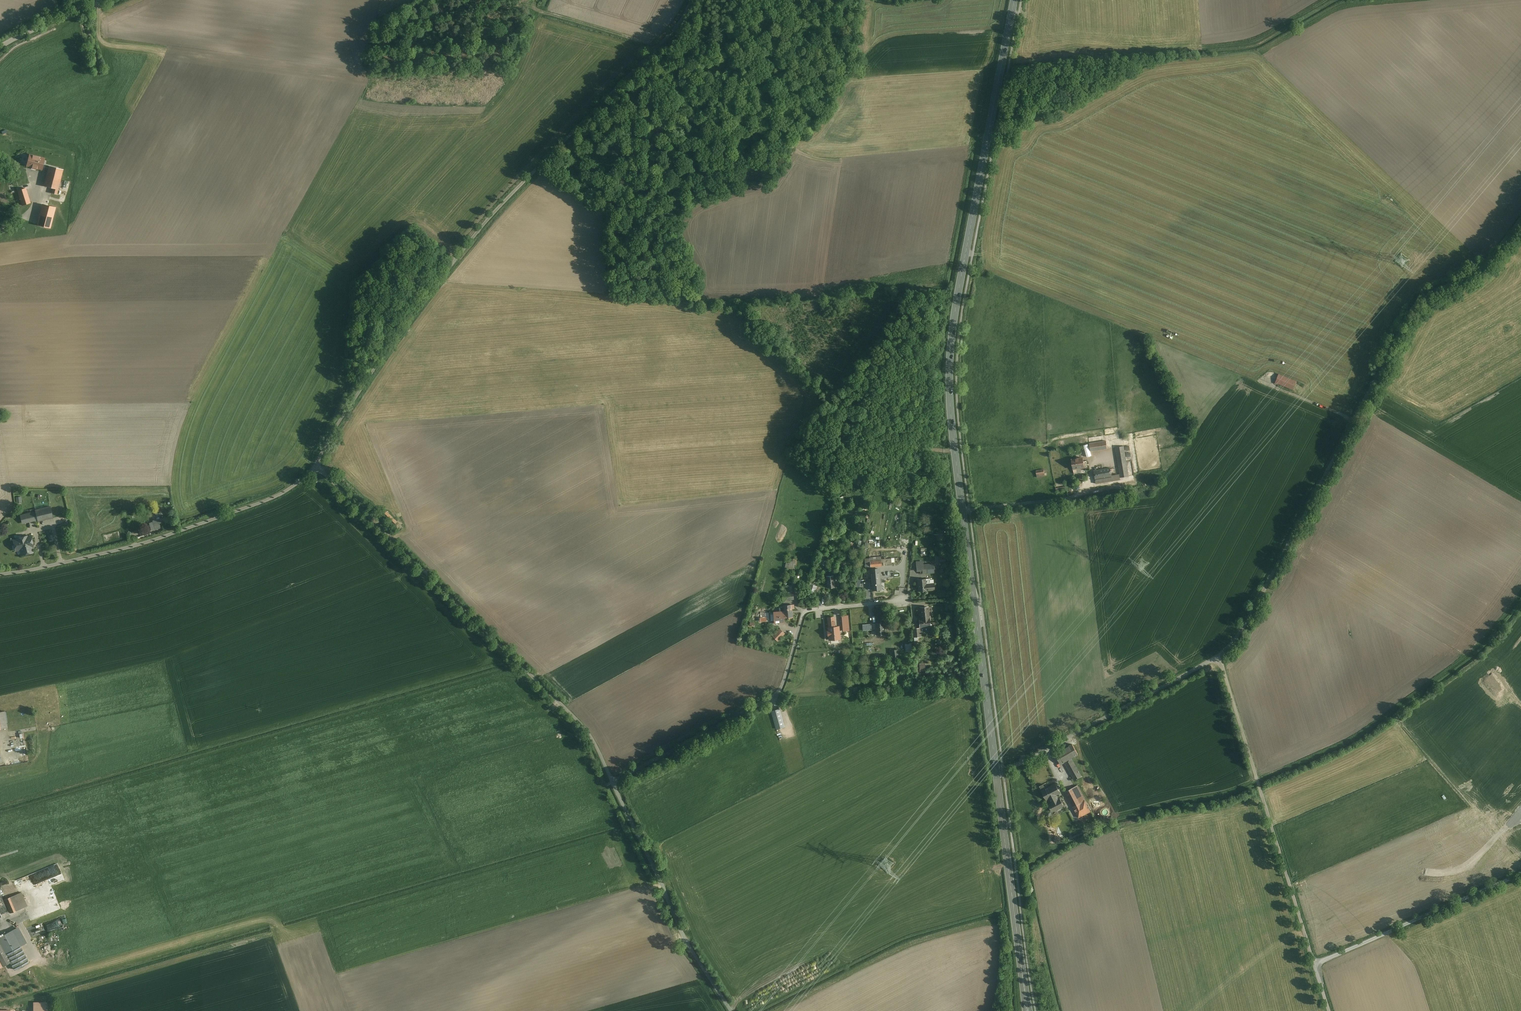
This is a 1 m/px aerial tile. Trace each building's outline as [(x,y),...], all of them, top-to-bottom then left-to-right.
[(25,157),(23,165),(40,171),(44,158),(30,154),(28,158),(25,157)] [(65,159),(50,155),(42,185),(51,188),(50,192),(56,194),(61,176),(62,176),(63,174),(61,174),(65,159)] [(25,187),(17,189),(21,204),(30,202),(25,187)] [(55,207),(42,204),(37,224),(50,227),(55,207)] [(1293,380),(1275,374),(1271,384),(1289,390),(1293,380)] [(1104,450),(1104,442),(1086,443),(1087,452),(1104,450)] [(1127,446),(1112,448),(1117,479),(1132,477),(1127,446)] [(1083,458),(1072,459),(1073,469),(1084,467),(1083,458)] [(1036,470),(1037,477),(1045,475),(1044,469),(1036,470)] [(1109,477),(1108,470),(1090,472),(1090,479),(1109,477)] [(1063,482),(1052,482),(1053,494),(1064,493),(1063,482)] [(50,515),(48,506),(32,509),(33,513),(25,514),(26,520),(50,515)] [(393,526),(397,521),(386,510),(381,515),(393,526)] [(160,527),(158,520),(149,522),(151,530),(160,527)] [(30,536),(27,537),(27,536),(16,539),(13,540),(16,551),(21,550),(22,555),(33,552),(31,547),(33,546),(30,536)] [(864,548),(864,547),(867,548),(868,539),(863,538),(862,540),(858,539),(857,547),(864,548)] [(881,557),(870,558),(871,567),(881,566),(881,560),(881,557)] [(795,561),(787,559),(784,570),(793,572),(795,561)] [(923,564),(921,564),(921,570),(921,573),(933,572),(932,564),(923,564)] [(814,567),(805,599),(809,600),(814,583),(818,568),(814,567)] [(879,571),(871,572),(872,584),(880,583),(879,571)] [(835,574),(827,575),(828,586),(836,586),(835,574)] [(925,578),(917,578),(918,589),(926,589),(925,583),(925,578)] [(814,583),(809,600),(812,601),(817,584),(814,583)] [(792,585),(782,586),(783,594),(792,593),(792,585)] [(791,605),(783,606),(784,611),(779,612),(780,618),(784,617),(784,618),(792,617),(791,608),(791,605)] [(928,607),(920,608),(921,619),(929,618),(928,607)] [(835,626),(834,617),(831,617),(831,615),(828,615),(829,628),(831,628),(831,637),(840,637),(839,625),(835,626)] [(848,618),(841,618),(841,623),(842,623),(843,627),(845,627),(846,632),(849,631),(848,618)] [(921,619),(919,619),(920,627),(930,626),(929,618),(921,619)] [(883,622),(876,623),(876,629),(877,635),(884,634),(883,622)] [(920,628),(913,629),(913,637),(921,636),(920,628)] [(899,650),(890,651),(891,658),(899,657),(899,650)] [(784,727),(779,708),(771,710),(776,729),(784,727)] [(1075,755),(1068,743),(1054,750),(1060,763),(1075,755)] [(1061,794),(1056,784),(1042,790),(1047,800),(1051,799),(1053,803),(1049,805),(1053,813),(1065,807),(1062,800),(1058,802),(1055,797),(1061,794)] [(1090,811),(1077,784),(1064,790),(1078,817),(1090,811)] [(17,891),(0,898),(5,912),(22,906),(17,891)] [(0,941),(0,944),(9,960),(15,972),(28,964),(20,949),(26,946),(20,935),(10,935),(0,941)] [(9,960),(0,944),(0,965),(9,960)] [(32,1010),(45,1010),(45,1001),(32,1002),(32,1010)]
